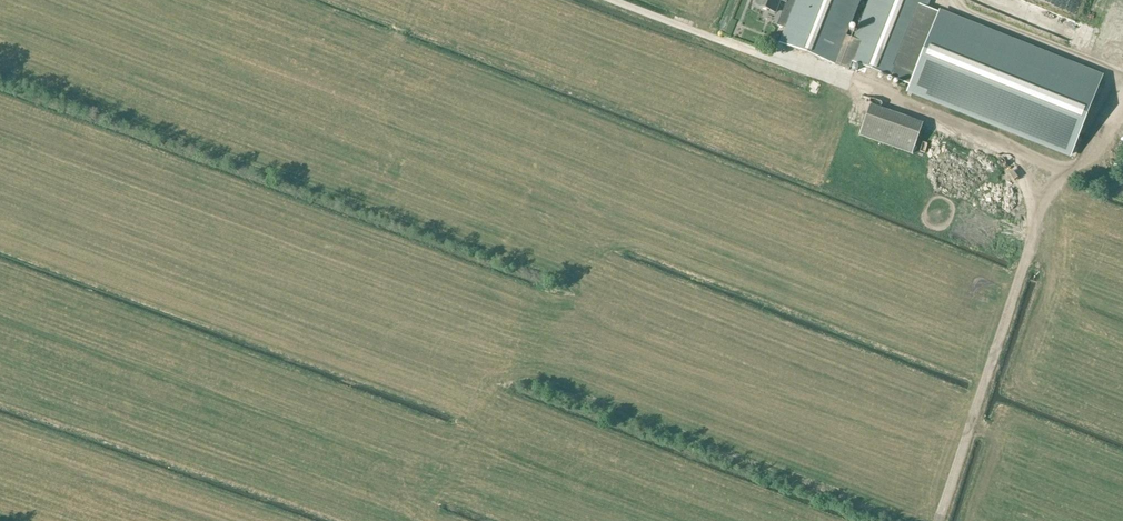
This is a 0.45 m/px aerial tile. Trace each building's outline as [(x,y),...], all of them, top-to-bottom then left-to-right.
[(765,1),(762,8),(774,12),(779,1),(786,3),(783,11),(791,15),(797,0),(763,0),(765,1)] [(780,43),(834,64),(840,67),(844,58),(849,60),(849,61),(908,84),(906,90),(1068,154),(1099,76),(936,12),(915,65),(905,61),(929,0),(870,0),(854,40),(845,36),(859,0),(797,0),(780,43)] [(1032,14),(1028,23),(1075,43),(1081,28),(1038,10),(1036,16),(1032,14)] [(866,101),(857,134),(909,148),(918,115),(866,101)]
